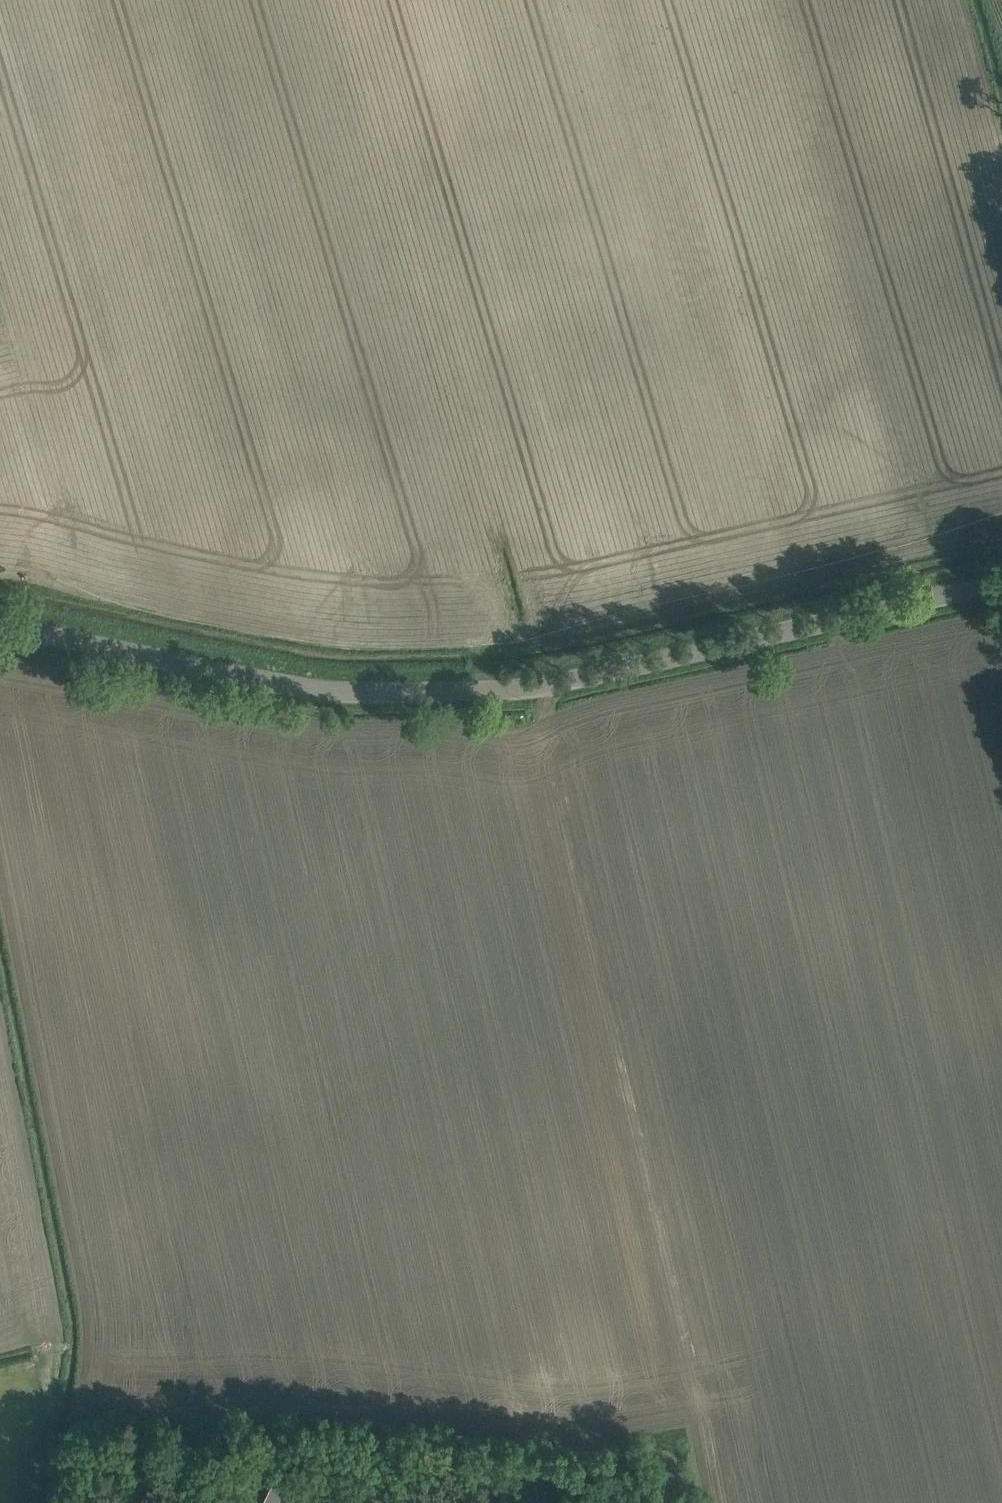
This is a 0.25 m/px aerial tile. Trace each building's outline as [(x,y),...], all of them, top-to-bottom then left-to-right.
[(277,1470),(263,1501),(267,1502),(276,1502),(280,1494),(299,1502),(308,1484),(277,1470)]
